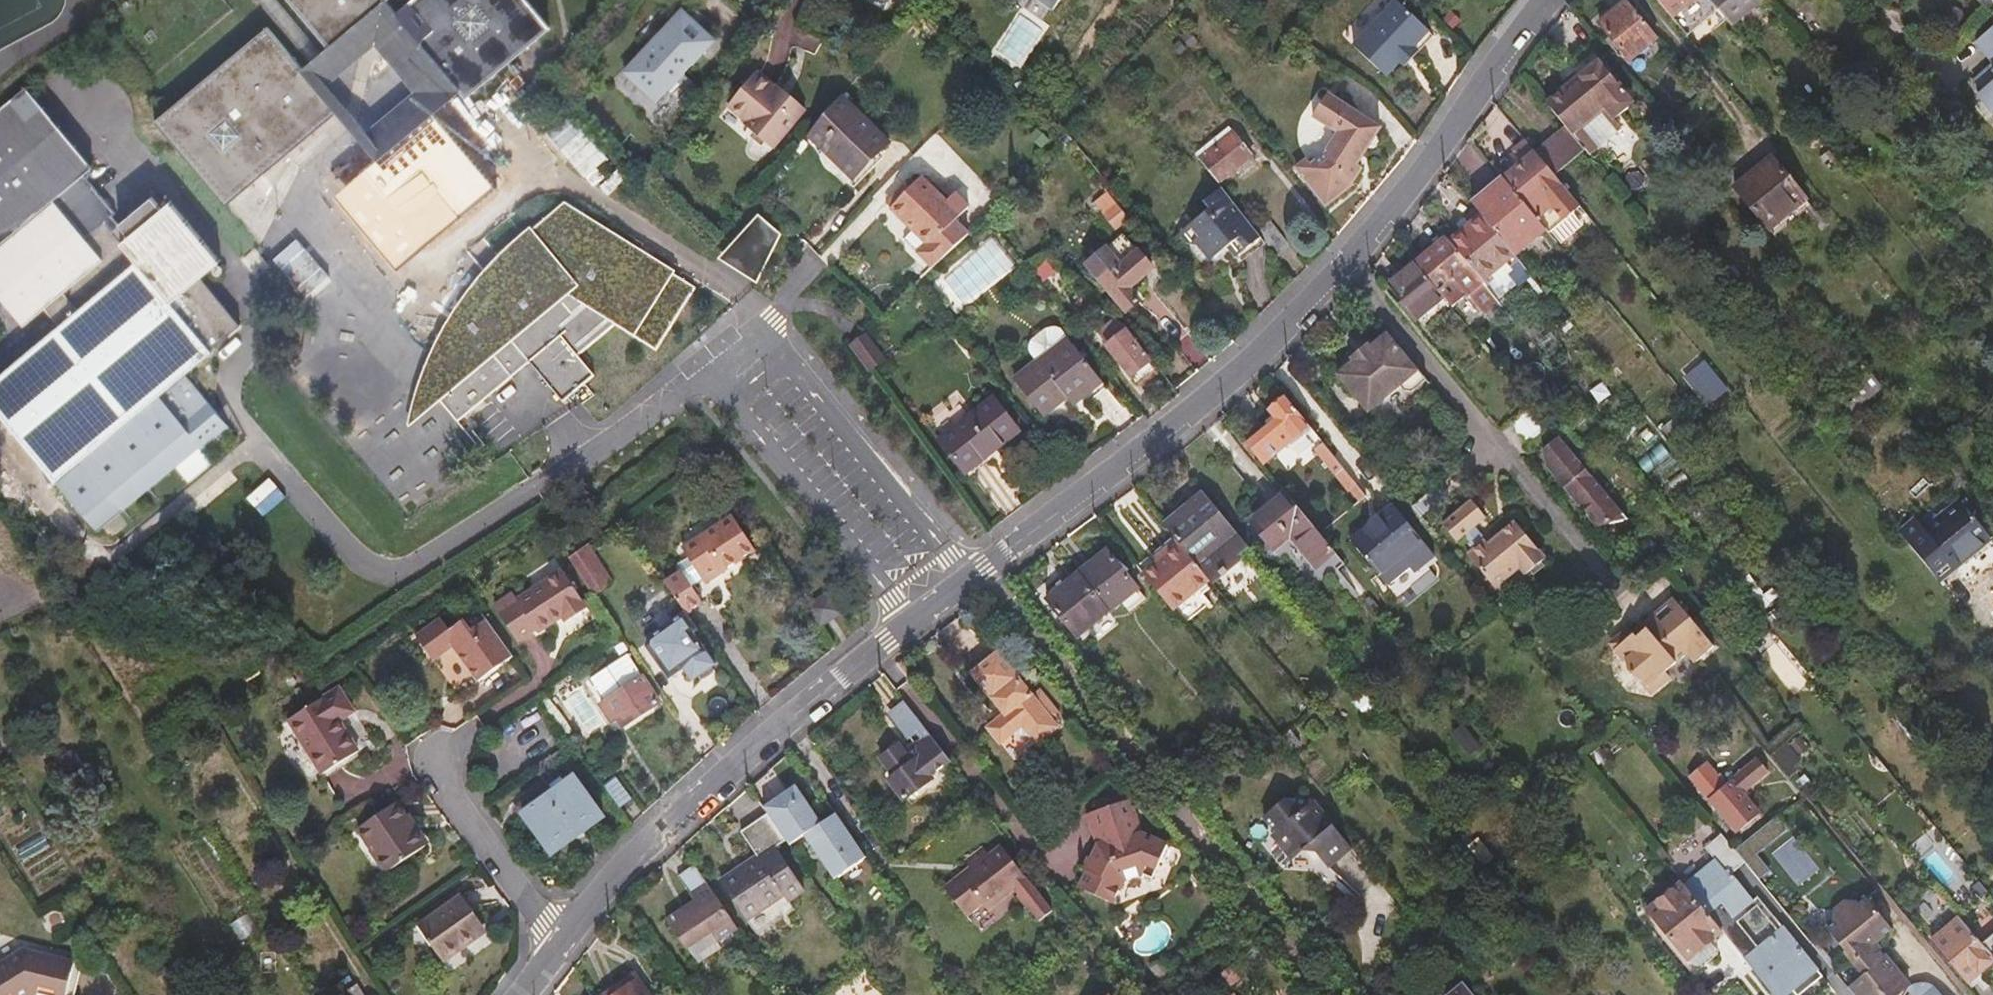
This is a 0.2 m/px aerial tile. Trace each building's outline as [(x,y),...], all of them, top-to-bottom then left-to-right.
[(167,130),(214,187),(224,199),(334,107),(317,87),(322,81),(371,39),(412,87),(363,129),(383,153),(377,158),(349,182),(379,217),(381,219),(420,265),(503,194),(465,149),(463,147),(434,112),(458,91),(466,101),(552,29),(528,0),(416,0),(400,13),(389,1),(391,0),(293,0),(322,35),(332,46),(322,54),(311,63),(306,67),(296,56),(271,25),(246,46),(203,82),(158,120),(167,130)] [(265,2),(267,6),(302,51),(311,63),(322,54),(313,42),(278,0),(263,0),(265,2)] [(1055,8),(1061,0),(1044,0),(1055,8)] [(1351,41),(1384,72),(1427,26),(1400,0),(1390,0),(1351,41)] [(1695,0),(1659,0),(1674,17),(1695,0)] [(1674,17),(1690,36),(1721,10),(1712,0),(1695,0),(1674,17)] [(1721,10),(1735,27),(1758,7),(1753,0),(1712,0),(1721,10)] [(1631,61),(1659,38),(1630,2),(1601,25),(1631,61)] [(683,12),(629,71),(658,99),(713,40),(683,12)] [(1992,50),(1992,34),(1985,41),(1992,50)] [(1985,41),(1979,47),(1992,62),(1992,50),(1985,41)] [(1569,129),(1588,152),(1591,156),(1623,129),(1617,122),(1637,106),(1602,62),(1550,105),(1569,129)] [(522,72),(516,66),(512,70),(518,77),(522,72)] [(1041,77),(1054,86),(1058,78),(1046,69),(1041,77)] [(757,73),(731,105),(749,121),(746,124),(774,147),(806,107),(789,93),(785,97),(757,73)] [(1990,73),(1978,84),(1978,95),(1988,95),(1988,106),(1992,106),(1992,77),(1990,73)] [(334,107),(377,158),(383,153),(363,129),(322,81),(317,87),(334,107)] [(25,325),(45,308),(52,316),(53,318),(59,326),(57,328),(0,374),(0,413),(55,479),(80,458),(120,507),(161,474),(194,448),(201,455),(218,442),(215,438),(225,431),(227,434),(231,432),(186,377),(183,373),(240,326),(201,277),(221,261),(182,213),(172,200),(162,208),(153,197),(119,223),(113,215),(116,212),(89,179),(84,173),(90,167),(45,113),(25,89),(0,111),(0,295),(25,325)] [(844,95),(813,132),(859,177),(891,143),(844,95)] [(1337,134),(1329,151),(1330,153),(1313,166),(1309,160),(1298,169),(1327,206),(1355,184),(1352,179),(1361,172),(1357,166),(1379,126),(1325,96),(1312,119),(1320,124),(1337,134)] [(1318,145),(1329,151),(1337,134),(1320,124),(1315,133),(1318,145)] [(1537,154),(1557,178),(1588,152),(1569,129),(1537,154)] [(1234,134),(1204,158),(1222,181),(1252,156),(1234,134)] [(1565,220),(1581,207),(1557,178),(1537,154),(1528,143),(1516,153),(1525,164),(1506,180),(1541,222),(1556,209),(1565,220)] [(1774,158),(1738,188),(1772,229),(1808,199),(1774,158)] [(908,240),(936,267),(970,236),(957,224),(971,208),(957,195),(948,204),(923,180),(913,191),(894,210),(916,231),(908,240)] [(1548,231),(1541,222),(1506,180),(1475,205),(1484,216),(1517,256),(1548,231)] [(890,206),(894,210),(913,191),(908,187),(890,206)] [(1266,238),(1262,232),(1227,187),(1209,201),(1215,209),(1188,230),(1191,234),(1198,243),(1207,243),(1210,241),(1221,254),(1236,242),(1243,237),(1252,248),(1266,238)] [(1094,205),(1114,231),(1130,218),(1110,192),(1094,205)] [(668,265),(571,199),(538,228),(530,235),(538,244),(517,262),(530,278),(514,292),(502,278),(467,327),(487,350),(433,397),(437,402),(453,423),(525,363),(559,402),(591,375),(574,355),(610,324),(652,352),(693,291),(664,271),(668,265)] [(1107,236),(1114,231),(1094,205),(1087,210),(1107,236)] [(756,214),(724,257),(758,279),(779,232),(756,214)] [(1487,284),(1518,258),(1517,256),(1484,216),(1452,241),(1487,284)] [(530,235),(538,228),(531,220),(486,276),(460,317),(426,380),(411,414),(402,440),(437,402),(433,397),(487,350),(467,327),(502,278),(514,292),(530,278),(517,262),(538,244),(530,235)] [(1266,238),(1279,255),(1290,247),(1273,224),(1262,232),(1266,238)] [(1191,234),(1188,230),(1178,238),(1181,242),(1191,234)] [(1128,236),(1091,266),(1126,311),(1139,301),(1129,288),(1153,269),(1128,236)] [(307,301),(331,280),(294,237),(270,258),(307,301)] [(1245,253),(1252,248),(1243,237),(1236,242),(1245,253)] [(1450,239),(1418,264),(1419,265),(1451,305),(1455,310),(1474,293),(1490,312),(1502,302),(1487,284),(1452,241),(1450,239)] [(1049,290),(1067,276),(1050,260),(1034,272),(1049,290)] [(1419,265),(1418,264),(1395,283),(1407,300),(1404,302),(1419,321),(1425,316),(1430,321),(1451,305),(1419,265)] [(1117,319),(1100,333),(1141,387),(1159,374),(1117,319)] [(1048,328),(1030,342),(1029,352),(1038,364),(1018,380),(1043,414),(1072,390),(1078,398),(1100,381),(1075,348),(1057,329),(1048,328)] [(869,336),(855,345),(874,372),(887,362),(869,336)] [(1358,367),(1343,379),(1374,416),(1403,391),(1407,394),(1417,396),(1431,385),(1393,339),(1377,352),(1372,347),(1355,363),(1358,367)] [(1685,377),(1709,406),(1728,391),(1704,361),(1685,377)] [(1810,421),(1821,433),(1851,409),(1855,413),(1885,389),(1871,371),(1851,388),(1810,421)] [(1276,417),(1246,441),(1265,463),(1310,427),(1287,397),(1271,410),(1276,417)] [(994,399),(942,440),(968,472),(1020,432),(994,399)] [(1528,407),(1509,422),(1528,445),(1547,430),(1528,407)] [(1584,407),(1577,414),(1585,423),(1592,417),(1584,407)] [(1602,523),(1629,519),(1561,438),(1544,452),(1544,463),(1555,477),(1563,475),(1561,485),(1561,486),(1574,486),(1571,496),(1594,525),(1600,520),(1602,523)] [(1349,491),(1357,483),(1325,442),(1316,450),(1349,491)] [(1366,494),(1357,483),(1349,491),(1357,501),(1366,494)] [(1413,507),(1422,517),(1448,494),(1440,484),(1413,507)] [(1320,567),(1337,553),(1289,493),(1253,522),(1275,551),(1294,536),(1320,567)] [(1181,541),(1214,582),(1216,585),(1244,561),(1240,557),(1251,548),(1207,494),(1169,526),(1181,541)] [(1474,502),(1457,516),(1481,544),(1487,539),(1477,528),(1488,518),(1474,502)] [(1904,535),(1942,581),(1992,539),(1963,502),(1926,533),(1918,523),(1904,535)] [(1396,507),(1355,541),(1381,574),(1423,539),(1396,507)] [(1481,544),(1457,516),(1446,526),(1459,542),(1465,537),(1475,550),(1481,544)] [(684,572),(667,583),(682,604),(689,614),(704,605),(693,586),(704,579),(707,583),(756,551),(736,519),(685,551),(692,561),(681,568),(684,572)] [(1487,539),(1481,544),(1508,576),(1521,566),(1527,572),(1546,557),(1517,521),(1490,543),(1487,539)] [(1423,539),(1381,574),(1388,582),(1411,564),(1415,569),(1434,553),(1423,539)] [(1147,576),(1177,613),(1214,582),(1181,541),(1164,555),(1167,559),(1160,565),(1147,576)] [(1481,544),(1475,550),(1469,554),(1496,587),(1508,576),(1481,544)] [(589,545),(578,553),(571,558),(594,594),(609,583),(594,562),(598,559),(589,545)] [(1094,590),(1111,611),(1123,601),(1132,610),(1145,599),(1137,590),(1139,588),(1109,550),(1080,573),(1094,590)] [(1157,561),(1160,565),(1167,559),(1164,555),(1157,561)] [(514,594),(497,606),(521,640),(535,630),(539,635),(556,624),(554,622),(563,615),(568,622),(589,608),(563,570),(518,599),(514,594)] [(1079,637),(1111,611),(1094,590),(1080,573),(1048,598),(1079,637)] [(822,625),(841,612),(831,595),(810,608),(822,625)] [(1628,628),(1610,642),(1623,659),(1622,666),(1629,674),(1637,675),(1646,686),(1657,688),(1669,677),(1666,672),(1687,653),(1695,661),(1712,646),(1674,599),(1649,620),(1652,624),(1636,638),(1628,628)] [(1744,610),(1756,625),(1764,619),(1752,603),(1744,610)] [(713,660),(719,656),(689,614),(682,604),(663,619),(668,627),(654,637),(649,629),(640,636),(671,680),(687,669),(695,681),(702,677),(705,680),(717,671),(715,668),(718,665),(713,660)] [(514,657),(487,620),(470,631),(464,621),(450,631),(441,619),(417,636),(434,660),(454,647),(478,680),(514,657)] [(1000,653),(976,672),(1008,713),(991,727),(1003,742),(1013,734),(1034,737),(1038,743),(1058,727),(1053,720),(1060,714),(1042,690),(1034,697),(1000,653)] [(623,690),(614,696),(605,702),(601,704),(612,723),(619,718),(624,727),(660,703),(628,654),(608,668),(623,690)] [(614,696),(623,690),(608,668),(590,680),(605,702),(614,696)] [(1468,674),(1454,686),(1465,700),(1479,689),(1468,674)] [(336,722),(340,719),(354,710),(341,689),(291,722),(326,773),(360,750),(346,728),(342,731),(336,722)] [(924,726),(905,702),(892,713),(911,737),(924,726)] [(346,728),(340,719),(336,722),(342,731),(346,728)] [(1476,760),(1487,750),(1466,724),(1454,734),(1476,760)] [(1293,731),(1283,739),(1293,751),(1302,743),(1293,731)] [(932,775),(951,760),(932,735),(908,755),(901,745),(882,759),(895,777),(890,781),(904,800),(934,778),(932,775)] [(1802,737),(1790,746),(1798,756),(1809,746),(1802,737)] [(55,762),(66,780),(92,764),(81,746),(55,762)] [(1601,748),(1593,755),(1601,764),(1609,757),(1601,748)] [(1493,758),(1487,750),(1476,760),(1482,767),(1493,758)] [(1761,816),(1743,794),(1770,772),(1760,759),(1726,787),(1708,764),(1691,778),(1739,834),(1761,816)] [(606,786),(622,808),(635,799),(620,777),(606,786)] [(543,785),(523,799),(530,810),(524,815),(552,855),(602,817),(574,778),(551,795),(543,785)] [(797,784),(765,806),(771,814),(796,851),(797,853),(812,843),(843,887),(874,864),(843,821),(829,831),(824,822),(797,784)] [(1135,800),(1090,816),(1100,844),(1094,859),(1090,857),(1085,869),(1088,870),(1080,888),(1117,904),(1122,891),(1123,891),(1128,880),(1143,874),(1155,880),(1162,863),(1167,861),(1172,851),(1170,847),(1171,845),(1154,837),(1154,838),(1150,837),(1151,835),(1146,833),(1135,800)] [(1278,837),(1291,853),(1293,852),(1305,852),(1321,853),(1335,868),(1356,850),(1317,804),(1305,813),(1296,803),(1288,803),(1268,819),(1280,835),(1278,837)] [(358,831),(371,851),(375,848),(391,871),(425,849),(396,806),(358,831)] [(837,813),(824,822),(829,831),(843,821),(837,813)] [(796,851),(771,814),(744,832),(761,859),(725,884),(749,920),(786,896),(792,903),(809,891),(786,858),(796,851)] [(1728,873),(1732,870),(1742,862),(1723,838),(1709,850),(1717,859),(1728,873)] [(1470,847),(1486,867),(1496,858),(1480,839),(1470,847)] [(1764,839),(1746,853),(1753,862),(1770,848),(1764,839)] [(375,848),(371,851),(387,874),(391,871),(375,848)] [(1293,852),(1291,853),(1298,860),(1305,852),(1293,852)] [(968,878),(950,891),(977,925),(992,912),(997,918),(1025,896),(1028,900),(1026,901),(1039,917),(1040,916),(1049,926),(1062,916),(1012,853),(1000,862),(994,855),(977,869),(983,876),(973,884),(968,878)] [(1774,994),(1787,994),(1794,990),(1797,994),(1805,994),(1827,978),(1787,928),(1784,930),(1778,934),(1764,945),(1745,922),(1739,916),(1757,901),(1732,870),(1728,873),(1717,859),(1686,884),(1706,909),(1724,931),(1774,994)] [(740,931),(696,865),(681,877),(696,900),(667,920),(687,951),(689,950),(698,964),(723,949),(720,944),(740,931)] [(1711,941),(1724,931),(1706,909),(1705,909),(1684,883),(1650,911),(1689,959),(1690,958),(1697,964),(1702,967),(1716,955),(1716,949),(1711,941)] [(1867,973),(1850,988),(1856,994),(1909,994),(1912,991),(1912,985),(1889,957),(1886,959),(1872,934),(1876,930),(1883,934),(1892,926),(1866,895),(1859,901),(1846,901),(1837,908),(1835,921),(1828,927),(1867,973)] [(442,964),(474,941),(469,934),(480,925),(461,898),(417,929),(442,964)] [(1778,934),(1784,930),(1760,899),(1757,901),(1739,916),(1745,922),(1759,910),(1778,934)] [(1992,965),(1992,956),(1980,941),(1961,918),(1934,941),(1971,984),(1992,965)] [(469,934),(474,941),(486,933),(480,925),(469,934)] [(1980,941),(1992,956),(1992,930),(1980,941)] [(0,966),(0,994),(68,994),(75,965),(22,953),(0,966)] [(1153,969),(1162,982),(1174,972),(1165,959),(1153,969)] [(1232,966),(1222,974),(1232,987),(1242,979),(1232,966)] [(1174,972),(1162,982),(1166,986),(1178,977),(1174,972)] [(635,976),(608,994),(649,994),(635,976)] [(1912,991),(1915,994),(1946,994),(1933,980),(1924,980),(1916,983),(1912,985),(1912,991)] [(1465,985),(1452,994),(1473,994),(1465,985)]
